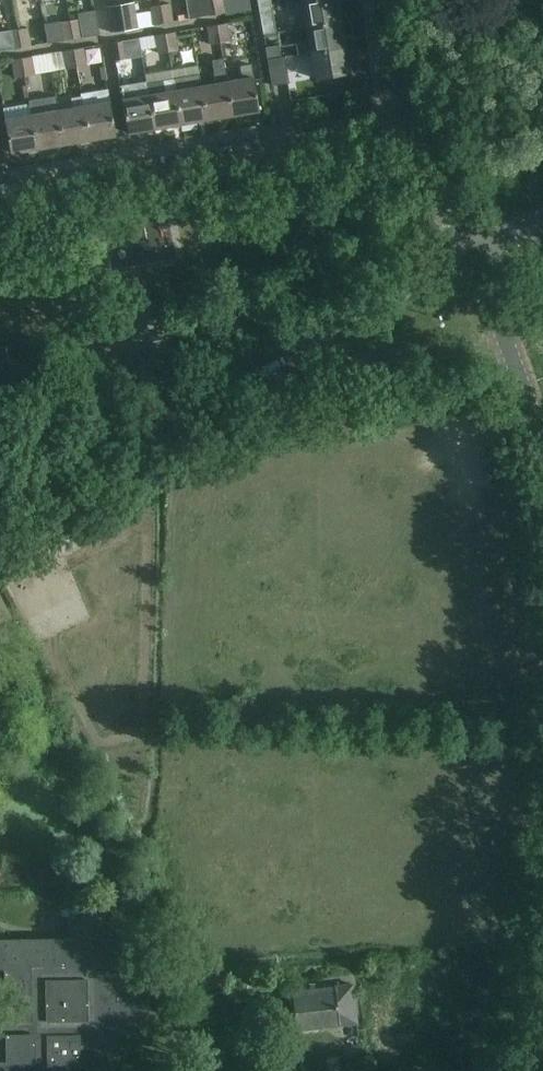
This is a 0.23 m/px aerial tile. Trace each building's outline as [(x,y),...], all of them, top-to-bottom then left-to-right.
[(189,19),(201,17),(199,0),(186,0),(189,19)] [(213,0),(203,0),(206,16),(215,14),(213,0)] [(215,14),(225,13),(222,0),(213,0),(215,14)] [(271,0),(258,0),(259,9),(272,7),(271,0)] [(336,0),(312,0),(296,3),(300,29),(307,28),(339,22),(336,0)] [(107,7),(112,32),(140,27),(135,2),(107,7)] [(170,3),(160,4),(163,23),(173,21),(170,3)] [(163,23),(160,4),(151,6),(154,24),(163,23)] [(276,32),(272,7),(259,9),(263,34),(276,32)] [(78,13),(77,11),(68,13),(70,21),(68,21),(71,39),(99,34),(95,10),(78,13)] [(246,36),(259,32),(255,18),(242,22),(246,36)] [(71,39),(68,21),(45,25),(49,43),(71,39)] [(225,22),(216,23),(219,41),(228,40),(225,22)] [(344,47),(339,22),(307,28),(309,40),(296,42),(298,55),(311,53),(344,47)] [(219,41),(216,23),(207,25),(211,43),(219,41)] [(28,28),(18,29),(21,48),(32,46),(28,28)] [(21,48),(18,29),(8,31),(11,49),(21,48)] [(173,31),(164,32),(167,51),(177,49),(173,31)] [(167,51),(164,32),(154,34),(157,53),(167,51)] [(129,61),(152,59),(151,50),(137,51),(136,34),(127,35),(129,61)] [(115,60),(123,58),(120,40),(112,41),(115,60)] [(83,46),(73,48),(77,67),(86,65),(83,46)] [(278,46),(266,48),(268,60),(280,58),(278,46)] [(348,74),(344,47),(311,53),(316,79),(348,74)] [(77,67),(73,48),(64,50),(68,68),(77,67)] [(31,55),(22,57),(26,75),(34,74),(31,55)] [(26,75),(22,57),(13,58),(17,77),(26,75)] [(289,83),(285,57),(280,58),(268,60),(272,86),(289,83)] [(227,82),(223,58),(212,60),(216,84),(201,86),(207,120),(233,115),(227,82)] [(242,79),(227,82),(233,115),(259,111),(251,65),(240,67),(242,79)] [(147,83),(145,76),(144,70),(117,74),(128,133),(154,129),(147,83)] [(201,86),(199,74),(172,79),(180,124),(207,120),(201,86)] [(180,124),(172,79),(147,83),(154,129),(180,124)] [(116,135),(108,89),(82,94),(82,95),(89,140),(116,135)] [(89,140),(82,95),(71,97),(73,108),(58,111),(64,144),(89,140)] [(31,102),(33,115),(39,148),(64,144),(58,111),(56,98),(31,102)] [(39,148),(33,115),(5,120),(10,153),(39,148)] [(104,1059),(119,1059),(119,1035),(135,1035),(134,1011),(150,1011),(149,986),(134,986),(133,963),(117,963),(117,939),(101,939),(101,916),(68,917),(68,939),(0,940),(0,966),(6,966),(7,1020),(0,1020),(0,1070),(104,1070),(104,1059)] [(291,990),(295,1028),(356,1022),(351,983),(291,990)]
